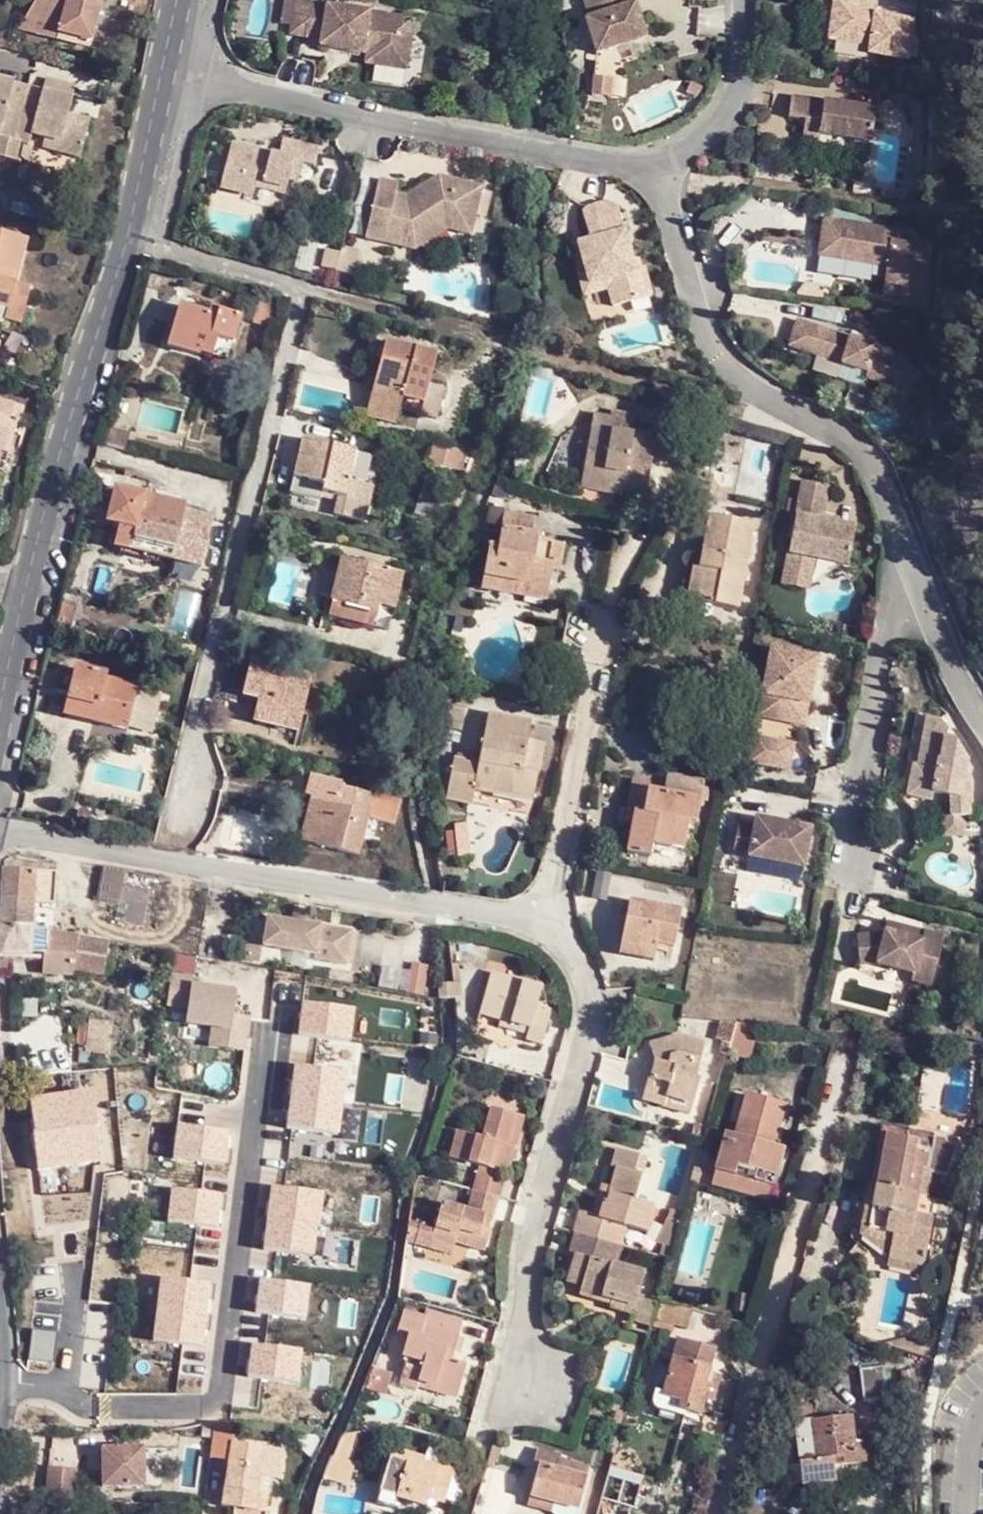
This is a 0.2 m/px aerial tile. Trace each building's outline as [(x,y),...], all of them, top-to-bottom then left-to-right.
[(64,8),(49,4),(39,1),(25,23),(58,32),(79,38),(76,49),(88,52),(102,0),(66,0),(64,8)] [(49,4),(64,8),(66,0),(51,0),(49,4)] [(697,14),(716,14),(716,0),(697,0),(697,14)] [(610,1),(581,9),(587,31),(581,33),(591,69),(643,55),(633,19),(616,23),(614,15),(610,1)] [(399,19),(291,3),(285,37),(316,41),(315,48),(363,55),(362,65),(402,71),(407,35),(397,34),(399,19)] [(632,11),(614,15),(616,23),(633,19),(632,11)] [(840,14),(833,13),(827,56),(834,57),(840,14)] [(869,18),(840,14),(834,57),(868,62),(867,70),(907,75),(912,35),(874,30),(875,26),(868,25),(869,18)] [(409,20),(399,19),(397,34),(407,35),(409,20)] [(58,32),(25,23),(19,33),(54,43),(58,32)] [(54,43),(76,49),(79,38),(58,32),(54,43)] [(624,97),(624,77),(592,77),(592,97),(624,97)] [(7,163),(12,143),(39,150),(42,139),(57,143),(55,154),(79,160),(87,128),(66,124),(68,117),(72,101),(43,94),(40,103),(9,95),(12,84),(0,81),(0,161),(7,163)] [(875,122),(791,111),(788,132),(805,134),(802,153),(819,155),(820,149),(870,155),(875,122)] [(88,123),(68,117),(66,124),(87,128),(88,123)] [(42,139),(39,150),(55,154),(57,143),(42,139)] [(229,143),(218,186),(250,195),(252,186),(282,194),(286,180),(291,161),(301,164),(312,167),(317,149),(281,139),(276,156),(229,143)] [(301,164),(291,161),(286,180),(295,182),(301,164)] [(394,183),(375,180),(362,238),(413,249),(453,226),(450,223),(464,212),(479,214),(485,185),(441,176),(402,196),(392,194),(394,183)] [(575,206),(571,212),(579,238),(566,242),(574,272),(578,283),(595,278),(597,288),(602,305),(640,294),(632,266),(624,269),(606,209),(606,207),(604,205),(602,204),(599,202),(595,201),(592,202),(575,206)] [(450,223),(453,226),(476,231),(479,214),(464,212),(450,223)] [(893,240),(817,229),(814,249),(840,252),(838,269),(881,276),(877,303),(915,308),(923,255),(891,251),(893,240)] [(8,310),(5,320),(18,324),(28,286),(15,283),(26,240),(0,233),(0,308),(8,310)] [(840,252),(814,249),(811,266),(838,269),(840,252)] [(574,272),(567,274),(573,294),(597,288),(595,278),(578,283),(574,272)] [(233,343),(241,319),(219,312),(218,319),(179,307),(166,345),(198,356),(200,352),(213,356),(219,339),(233,343)] [(894,363),(789,329),(782,351),(804,358),(807,364),(859,381),(857,388),(874,393),(887,407),(912,384),(894,363)] [(425,405),(430,386),(437,357),(386,344),(373,393),(423,405),(425,405)] [(804,358),(782,351),(780,356),(807,364),(804,358)] [(444,389),(430,386),(425,405),(423,405),(421,416),(438,420),(444,389)] [(0,397),(0,415),(10,417),(15,401),(0,397)] [(595,412),(592,425),(633,431),(634,427),(635,419),(595,412)] [(0,415),(0,453),(1,453),(10,417),(0,415)] [(10,417),(1,453),(9,456),(19,420),(10,417)] [(633,431),(592,425),(584,476),(626,482),(625,488),(648,491),(657,432),(634,427),(633,431)] [(314,463),(319,441),(303,438),(299,460),(314,463)] [(356,450),(319,441),(314,463),(299,460),(292,487),(319,493),(345,499),(341,513),(359,517),(366,486),(351,482),(354,473),(351,472),(356,450)] [(431,443),(427,462),(461,470),(465,450),(431,443)] [(626,482),(584,476),(582,487),(624,494),(625,488),(626,482)] [(827,489),(800,485),(785,569),(803,572),(805,560),(813,561),(846,568),(853,530),(836,526),(821,524),(822,519),(827,489)] [(319,493),(292,487),(291,493),(318,500),(319,493)] [(186,508),(115,490),(106,523),(119,526),(114,546),(173,562),(185,515),(186,508)] [(484,586),(503,590),(503,583),(549,590),(555,561),(560,562),(563,543),(538,538),(539,533),(534,533),(537,517),(506,512),(499,545),(491,544),(484,586)] [(213,521),(185,515),(173,562),(201,569),(213,521)] [(751,525),(707,516),(698,564),(693,564),(686,599),(737,608),(751,525)] [(813,561),(805,560),(803,572),(785,569),(781,586),(807,591),(813,561)] [(397,610),(405,575),(344,562),(330,617),(375,628),(381,606),(397,610)] [(503,583),(503,590),(547,598),(549,590),(503,583)] [(815,660),(769,652),(757,720),(803,728),(815,660)] [(302,733),(316,675),(256,661),(246,697),(262,701),(257,721),(302,733)] [(73,669),(67,699),(96,706),(92,721),(129,729),(138,689),(106,682),(108,676),(73,669)] [(96,706),(67,699),(63,715),(92,721),(96,706)] [(523,769),(529,740),(532,723),(489,715),(480,764),(457,759),(449,798),(476,804),(479,791),(534,801),(539,773),(523,769)] [(940,719),(927,716),(922,743),(926,744),(922,766),(913,765),(907,796),(933,801),(934,793),(951,796),(948,818),(961,818),(966,818),(966,777),(962,777),(965,762),(952,739),(944,737),(947,730),(940,719)] [(792,746),(753,739),(748,766),(788,773),(792,746)] [(545,743),(529,740),(523,769),(539,773),(545,743)] [(314,798),(302,842),(360,859),(371,820),(395,826),(401,804),(339,787),(340,784),(310,775),(304,795),(314,798)] [(631,779),(625,812),(632,814),(630,827),(624,856),(646,860),(649,844),(682,851),(688,824),(695,825),(700,802),(653,792),(655,785),(631,779)] [(292,839),(302,842),(314,798),(304,795),(292,839)] [(632,814),(625,812),(620,811),(616,824),(630,827),(632,814)] [(948,818),(940,818),(940,837),(961,836),(961,818),(948,818)] [(810,831),(754,821),(753,829),(737,826),(732,858),(803,871),(810,831)] [(472,825),(459,828),(460,835),(464,859),(464,862),(477,859),(472,825)] [(460,835),(451,836),(456,860),(464,859),(460,835)] [(3,870),(4,928),(32,928),(34,887),(34,871),(3,870)] [(54,873),(34,871),(34,887),(34,897),(54,898),(54,873)] [(125,876),(103,872),(97,903),(119,908),(123,887),(125,876)] [(150,893),(123,887),(119,908),(116,922),(144,928),(150,893)] [(627,901),(619,939),(653,946),(653,951),(672,954),(680,911),(627,901)] [(347,969),(353,934),(269,921),(263,950),(316,958),(315,963),(347,969)] [(884,933),(857,937),(860,967),(877,964),(914,973),(913,981),(932,986),(944,936),(924,931),(921,941),(910,938),(913,928),(887,922),(884,933)] [(31,943),(32,928),(4,928),(4,931),(0,930),(0,944),(31,943)] [(924,931),(913,928),(910,938),(921,941),(924,931)] [(109,951),(108,939),(92,940),(92,950),(92,952),(109,951)] [(653,946),(619,939),(616,956),(651,962),(653,951),(653,946)] [(92,950),(92,940),(73,941),(74,951),(92,950)] [(74,951),(73,941),(45,943),(45,951),(46,971),(75,970),(74,951)] [(45,943),(31,943),(0,944),(0,972),(10,971),(10,956),(30,955),(29,952),(45,951),(45,943)] [(263,950),(248,948),(245,962),(260,964),(263,950)] [(483,1010),(506,1018),(509,1010),(534,1018),(532,1026),(528,1038),(541,1043),(551,1013),(537,1008),(544,987),(495,971),(483,1010)] [(194,976),(171,973),(167,1003),(188,1005),(186,1021),(213,1024),(232,1027),(234,1013),(237,989),(193,983),(194,976)] [(379,1021),(419,1029),(423,1005),(274,980),(270,1003),(379,1021)] [(509,1010),(506,1018),(532,1026),(534,1018),(509,1010)] [(251,1015),(234,1013),(232,1027),(213,1024),(210,1044),(246,1049),(251,1015)] [(416,1045),(419,1029),(379,1021),(376,1039),(416,1045)] [(665,1094),(691,1103),(697,1084),(692,1082),(704,1045),(682,1039),(653,1044),(658,1071),(655,1080),(648,1079),(643,1098),(662,1104),(665,1094)] [(269,1050),(224,1407),(288,1415),(291,1397),(319,1399),(330,1320),(361,1324),(393,1066),(269,1050)] [(688,1113),(691,1103),(665,1094),(662,1104),(688,1113)] [(772,1148),(783,1107),(745,1095),(733,1138),(724,1135),(709,1186),(768,1204),(783,1152),(772,1148)] [(469,1188),(471,1190),(499,1198),(505,1180),(499,1178),(501,1171),(506,1172),(515,1145),(509,1142),(518,1113),(491,1105),(482,1135),(456,1127),(448,1154),(484,1165),(481,1174),(474,1172),(469,1188)] [(876,1187),(918,1196),(922,1170),(927,1171),(930,1150),(914,1148),(916,1140),(885,1135),(876,1187)] [(575,1233),(622,1246),(627,1228),(647,1233),(654,1205),(636,1200),(643,1173),(637,1172),(642,1155),(619,1149),(615,1166),(618,1167),(613,1187),(608,1204),(604,1204),(600,1218),(594,1216),(581,1213),(575,1233)] [(608,1204),(613,1187),(603,1184),(594,1216),(600,1218),(604,1204),(608,1204)] [(915,1216),(918,1196),(876,1187),(868,1185),(865,1206),(872,1208),(869,1231),(891,1236),(887,1260),(886,1268),(922,1274),(932,1220),(915,1216)] [(499,1198),(471,1190),(473,1191),(468,1209),(447,1203),(435,1240),(455,1246),(456,1242),(458,1237),(467,1240),(465,1245),(485,1251),(491,1230),(486,1229),(490,1216),(494,1217),(499,1198)] [(872,1208),(865,1206),(860,1238),(887,1260),(891,1236),(869,1231),(872,1208)] [(672,1211),(670,1220),(680,1223),(682,1213),(672,1211)] [(491,1230),(494,1217),(490,1216),(486,1229),(491,1230)] [(680,1223),(670,1220),(657,1242),(673,1247),(680,1223)] [(625,1247),(622,1246),(575,1233),(569,1255),(571,1256),(566,1275),(581,1279),(578,1287),(580,1287),(577,1295),(599,1302),(598,1306),(632,1316),(634,1316),(634,1315),(644,1275),(620,1268),(625,1247)] [(454,1251),(455,1246),(435,1240),(434,1245),(454,1251)] [(581,1279),(566,1275),(564,1282),(578,1287),(581,1279)] [(665,1307),(665,1324),(686,1325),(687,1308),(665,1307)] [(443,1344),(454,1347),(457,1333),(425,1324),(422,1335),(407,1331),(400,1354),(405,1355),(397,1380),(415,1386),(417,1377),(434,1382),(431,1388),(456,1395),(465,1361),(451,1357),(440,1354),(443,1344)] [(884,1347),(935,1362),(940,1340),(941,1332),(918,1337),(884,1347)] [(689,1400),(686,1412),(700,1416),(709,1384),(705,1382),(714,1347),(679,1337),(663,1393),(689,1400)] [(451,1357),(454,1347),(443,1344),(440,1354),(451,1357)] [(888,1400),(884,1368),(859,1371),(864,1403),(888,1400)] [(371,1369),(367,1390),(385,1393),(389,1372),(371,1369)] [(661,1405),(686,1412),(689,1400),(663,1393),(661,1405)] [(832,1461),(832,1467),(871,1463),(868,1440),(855,1442),(852,1418),(793,1424),(798,1465),(832,1461)] [(212,1425),(203,1426),(203,1438),(210,1439),(212,1425)] [(232,1426),(212,1425),(207,1469),(226,1472),(230,1442),(232,1426)] [(230,1442),(226,1472),(221,1509),(245,1513),(266,1513),(270,1496),(263,1494),(265,1479),(262,1478),(266,1448),(230,1442)] [(539,1463),(530,1493),(557,1500),(580,1506),(591,1465),(559,1457),(560,1453),(537,1447),(533,1461),(539,1463)] [(145,1448),(104,1448),(104,1487),(145,1486),(145,1448)] [(262,1478),(265,1479),(280,1481),(284,1452),(266,1448),(262,1478)] [(421,1471),(423,1462),(424,1459),(391,1450),(376,1503),(403,1511),(405,1504),(426,1508),(428,1499),(444,1504),(453,1471),(437,1466),(435,1475),(421,1471)] [(834,1484),(832,1467),(832,1461),(798,1465),(801,1487),(834,1484)] [(437,1466),(423,1462),(421,1471),(435,1475),(437,1466)] [(50,1467),(47,1499),(74,1502),(77,1469),(50,1467)] [(557,1500),(530,1493),(527,1504),(553,1511),(557,1500)] [(580,1506),(557,1500),(553,1511),(554,1513),(578,1513),(580,1506)]
